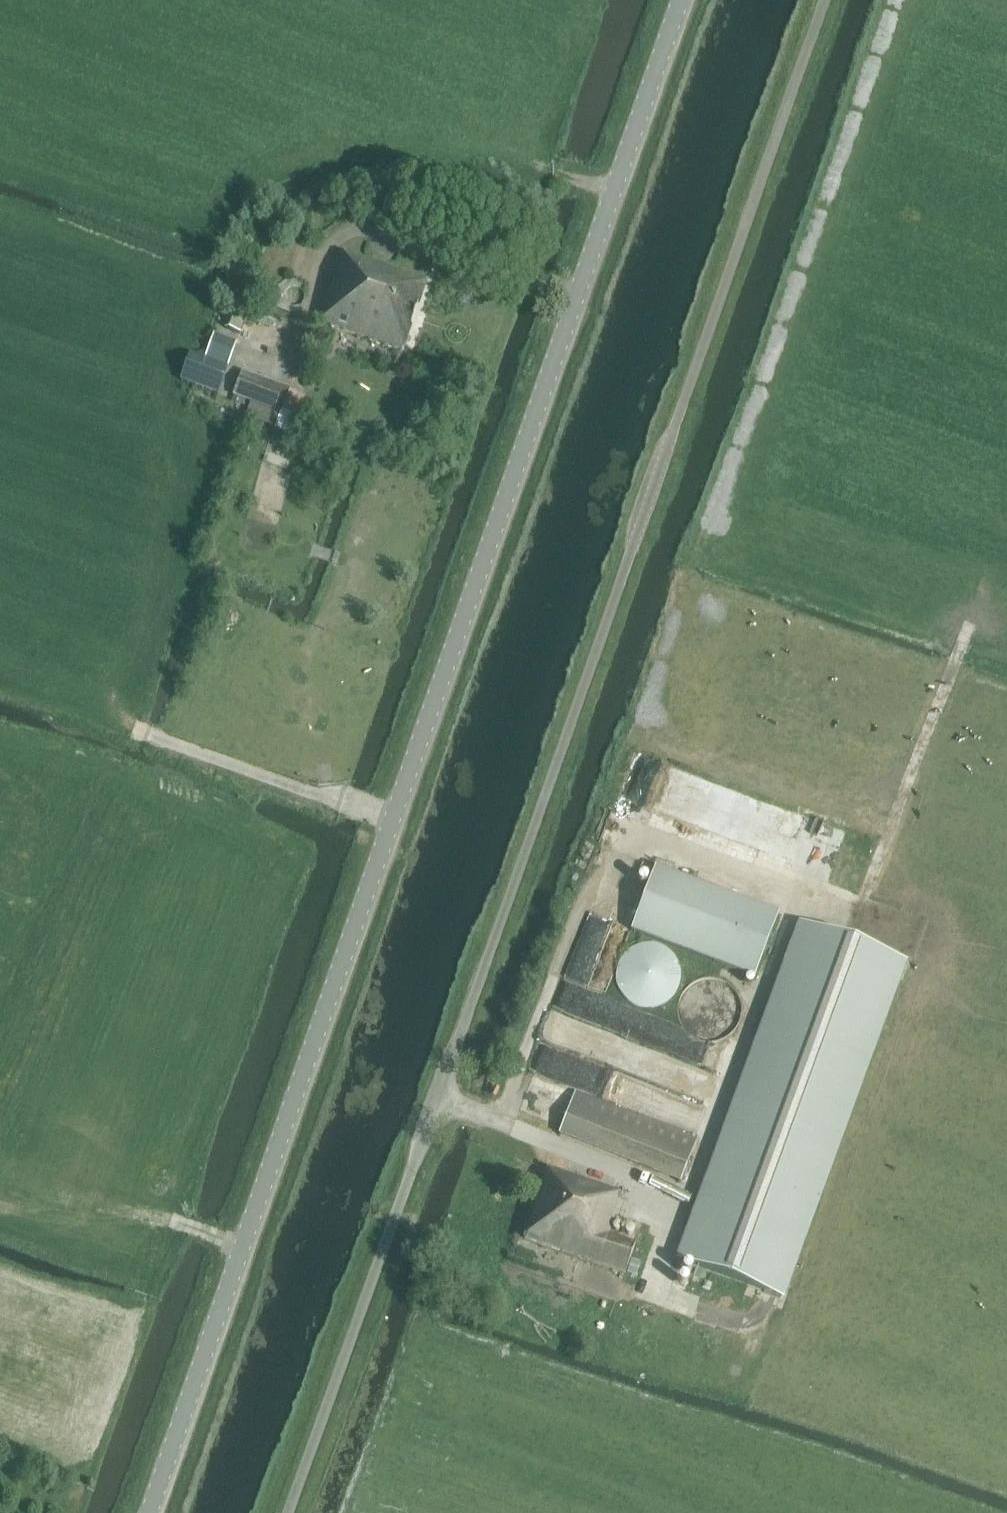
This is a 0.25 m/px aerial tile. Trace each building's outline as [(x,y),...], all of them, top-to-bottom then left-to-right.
[(319,323),(403,352),(427,283),(343,254),(336,274),(335,274),(319,323)] [(248,311),(227,303),(219,326),(240,333),(248,311)] [(228,365),(236,342),(213,334),(205,356),(228,365)] [(192,395),(216,402),(229,367),(191,353),(181,381),(194,387),(192,395)] [(274,427),(281,412),(290,389),(242,372),(233,396),(250,403),(245,416),(274,427)] [(630,932),(754,979),(778,915),(654,868),(630,932)] [(903,963),(853,944),(802,925),(679,1260),(780,1298),(903,963)] [(575,965),(594,971),(603,942),(583,936),(575,965)] [(676,976),(676,975),(676,971),(674,965),(672,961),(669,957),(666,954),(660,951),(655,949),(650,949),(645,949),(639,951),(634,954),(631,956),(628,960),(626,964),(624,970),(623,974),(623,979),(624,983),(627,989),(630,993),(635,997),(639,1000),(643,1001),(648,1002),(654,1001),(659,1000),(664,998),(668,995),(672,990),(674,986),(676,981),(676,976)] [(589,1002),(590,975),(573,974),(571,1001),(589,1002)] [(635,1024),(646,1004),(605,980),(593,1000),(635,1024)] [(739,1015),(739,1014),(738,1009),(737,1004),(732,996),(728,993),(724,991),(719,989),(714,988),(710,988),(705,989),(700,991),(696,994),(692,997),(689,1002),(687,1008),(686,1012),(687,1018),(688,1023),(690,1027),(693,1032),(697,1035),(701,1038),(707,1040),(711,1041),(716,1040),(721,1039),(725,1037),(731,1034),(734,1030),(737,1025),(738,1020),(739,1015)] [(603,1047),(669,1066),(676,1041),(612,1024),(609,1032),(607,1031),(603,1047)] [(561,1136),(681,1184),(697,1142),(577,1095),(561,1136)] [(527,1239),(626,1273),(637,1244),(609,1234),(620,1194),(549,1171),(527,1239)]
